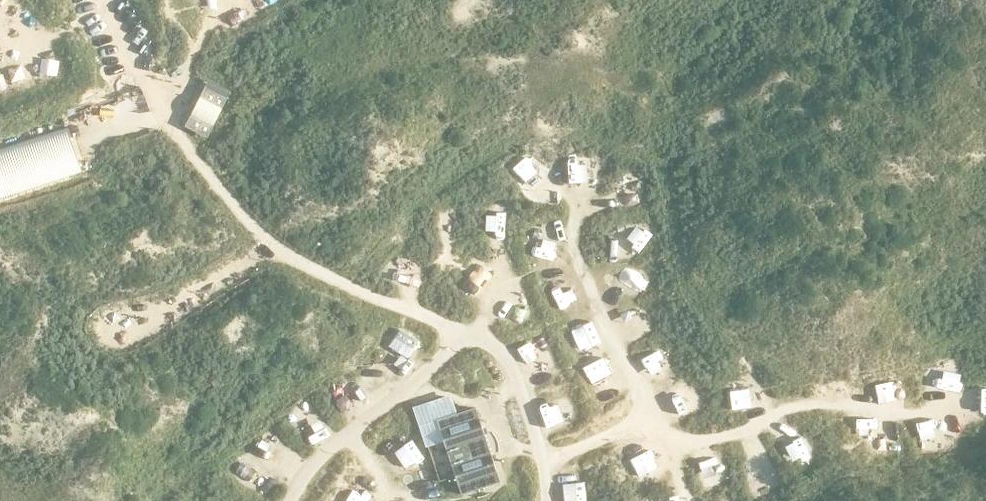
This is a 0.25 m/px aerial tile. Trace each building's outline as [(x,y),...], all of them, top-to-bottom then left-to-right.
[(226,93),(204,83),(184,123),(205,134),(226,93)] [(79,173),(64,128),(0,148),(0,199),(79,173)] [(526,157),(514,167),(527,181),(538,170),(526,157)] [(457,414),(450,396),(413,408),(426,447),(444,441),(437,421),(457,414)] [(499,482),(481,428),(475,408),(457,414),(437,421),(444,441),(462,495),(499,482)] [(708,447),(692,451),(700,487),(716,483),(708,447)]
